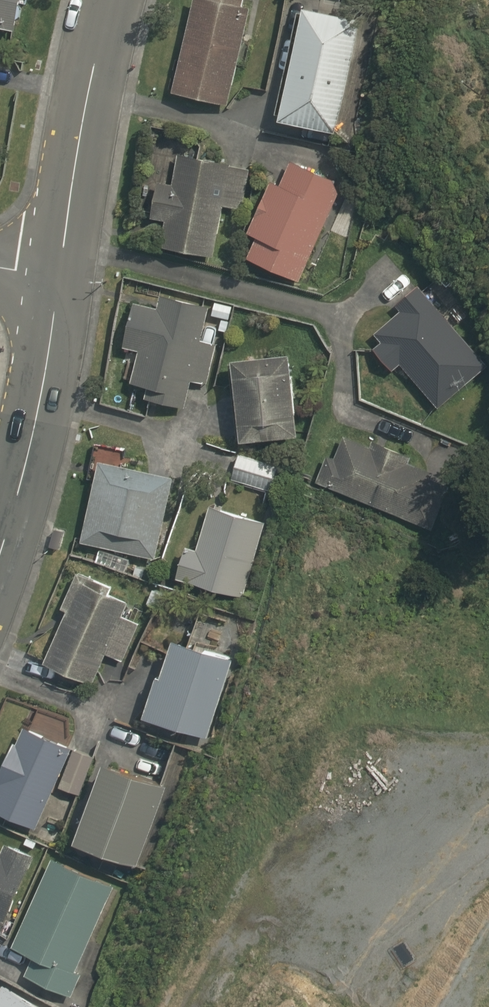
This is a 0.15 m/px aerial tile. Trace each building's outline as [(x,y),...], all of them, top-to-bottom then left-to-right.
[(14,30),(20,0),(0,0),(0,27),(14,30)] [(244,0),(192,0),(171,91),(228,104),(250,7),(243,5),(244,0)] [(360,17),(302,5),(276,119),(335,132),(360,17)] [(243,209),(251,168),(177,154),(171,184),(157,181),(150,217),(165,220),(160,246),(213,256),(223,205),(243,209)] [(246,258),(299,281),(342,184),(291,160),(279,184),(270,180),(246,232),(256,236),(246,258)] [(444,314),(419,285),(395,305),(401,311),(374,333),(382,342),(373,349),(392,371),(401,364),(438,408),(488,366),(455,327),(462,321),(451,308),(444,314)] [(201,341),(209,305),(160,293),(157,308),(134,301),(123,346),(138,350),(130,382),(147,386),(144,398),(184,408),(190,379),(207,384),(216,345),(201,341)] [(289,352),(229,358),(238,441),(298,435),(289,352)] [(326,455),(314,482),(432,530),(450,487),(429,479),(432,472),(408,462),(410,455),(373,440),(370,446),(343,435),(334,458),(326,455)] [(279,466),(238,453),(231,479),(271,490),(279,466)] [(155,558),(173,477),(98,459),(80,541),(155,558)] [(266,522),(209,505),(195,548),(184,545),(175,578),(242,597),(266,522)] [(65,611),(42,662),(91,684),(105,652),(122,660),(139,623),(122,615),(128,601),(110,594),(113,586),(75,571),(59,608),(65,611)] [(232,659),(171,638),(159,675),(154,674),(141,716),(208,737),(232,659)] [(70,747),(23,726),(15,743),(12,741),(0,769),(0,812),(35,828),(70,747)] [(73,749),(58,786),(80,795),(94,757),(73,749)] [(160,784),(101,763),(73,841),(133,863),(160,784)] [(5,922),(34,854),(5,842),(1,852),(0,852),(0,920),(5,922)] [(32,956),(23,975),(71,997),(81,974),(75,971),(115,887),(52,858),(11,946),(32,956)] [(4,984),(0,990),(0,1006),(40,1006),(4,984)]
